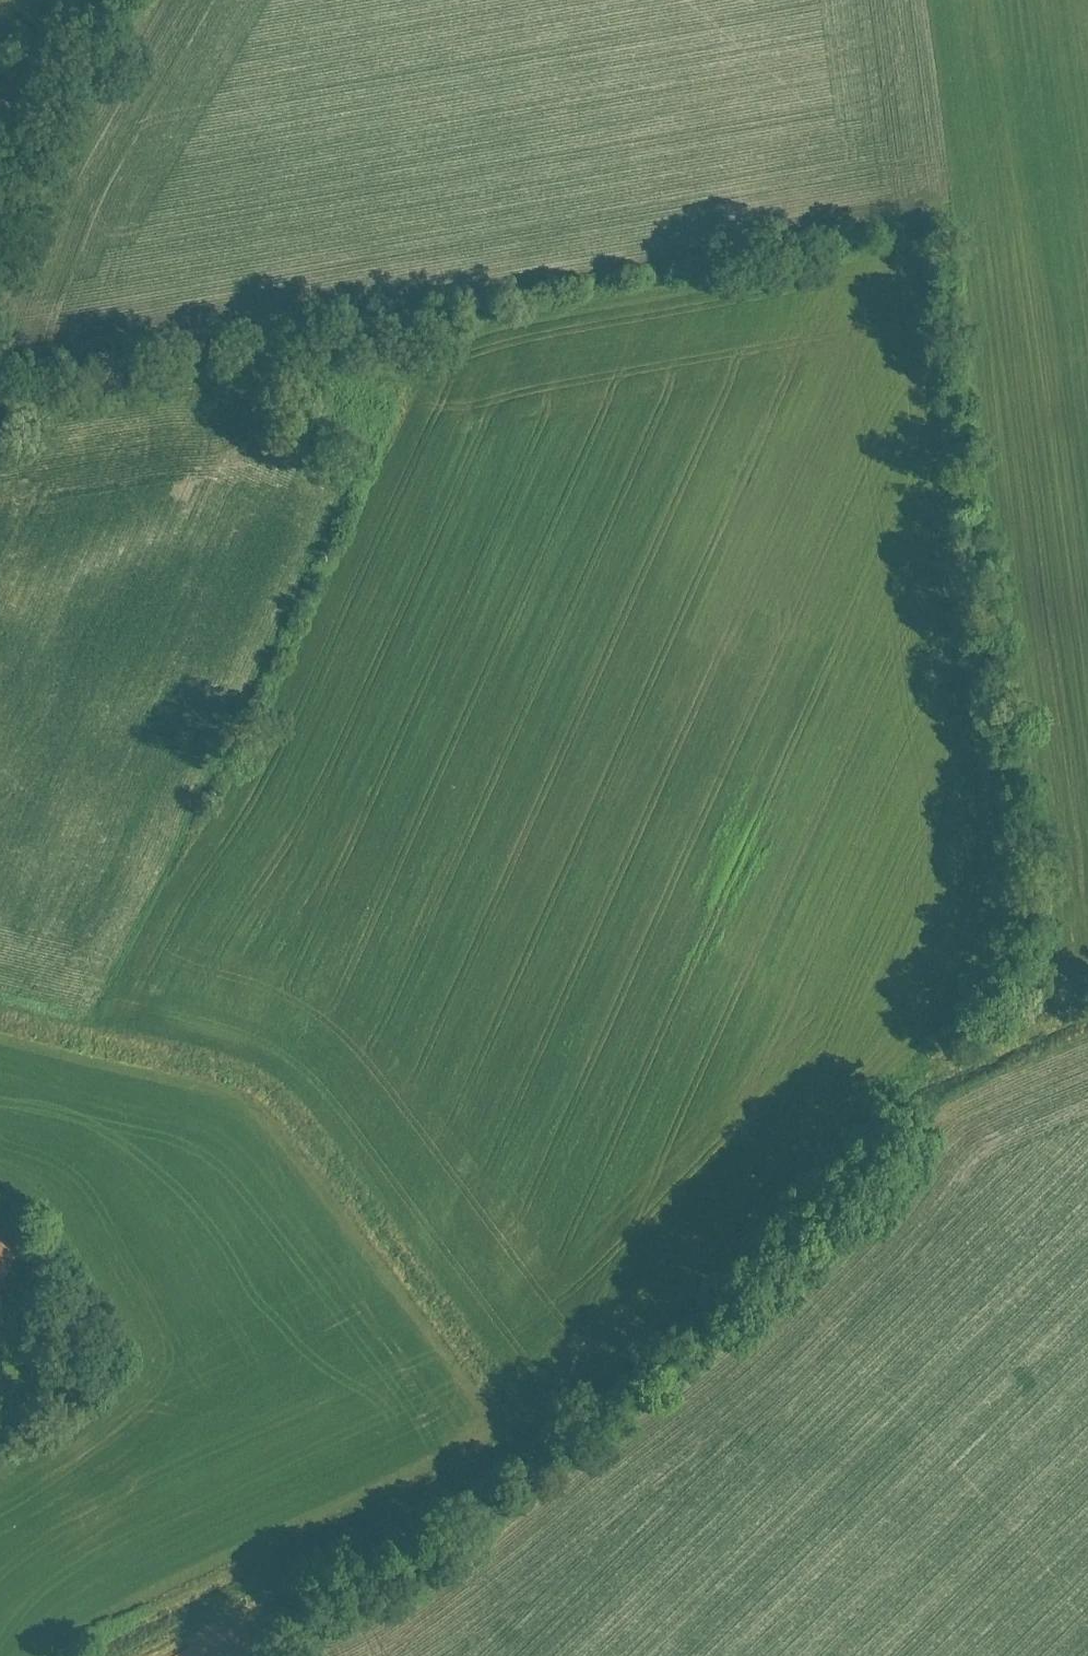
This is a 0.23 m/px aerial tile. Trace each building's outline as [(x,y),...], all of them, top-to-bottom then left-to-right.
[(20,1236),(0,1228),(0,1285),(20,1236)]
